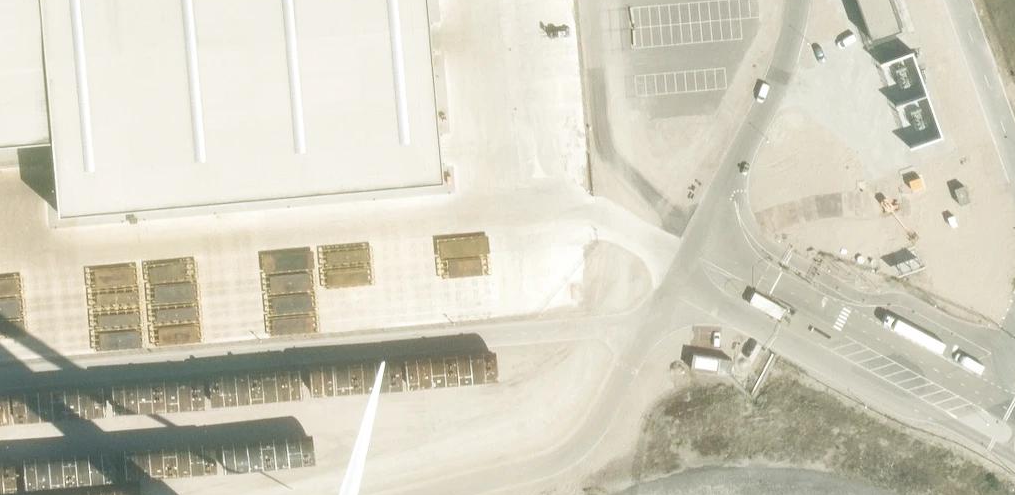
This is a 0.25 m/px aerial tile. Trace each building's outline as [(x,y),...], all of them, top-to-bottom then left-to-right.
[(51,137),(58,212),(442,178),(426,0),(0,0),(0,142),(51,137)] [(870,39),(900,29),(890,0),(856,0),(870,39)] [(963,186),(953,189),(959,205),(969,202),(963,186)] [(754,292),(748,303),(778,319),(784,308),(754,292)] [(693,354),(690,369),(704,371),(729,375),(731,360),(693,354)]
